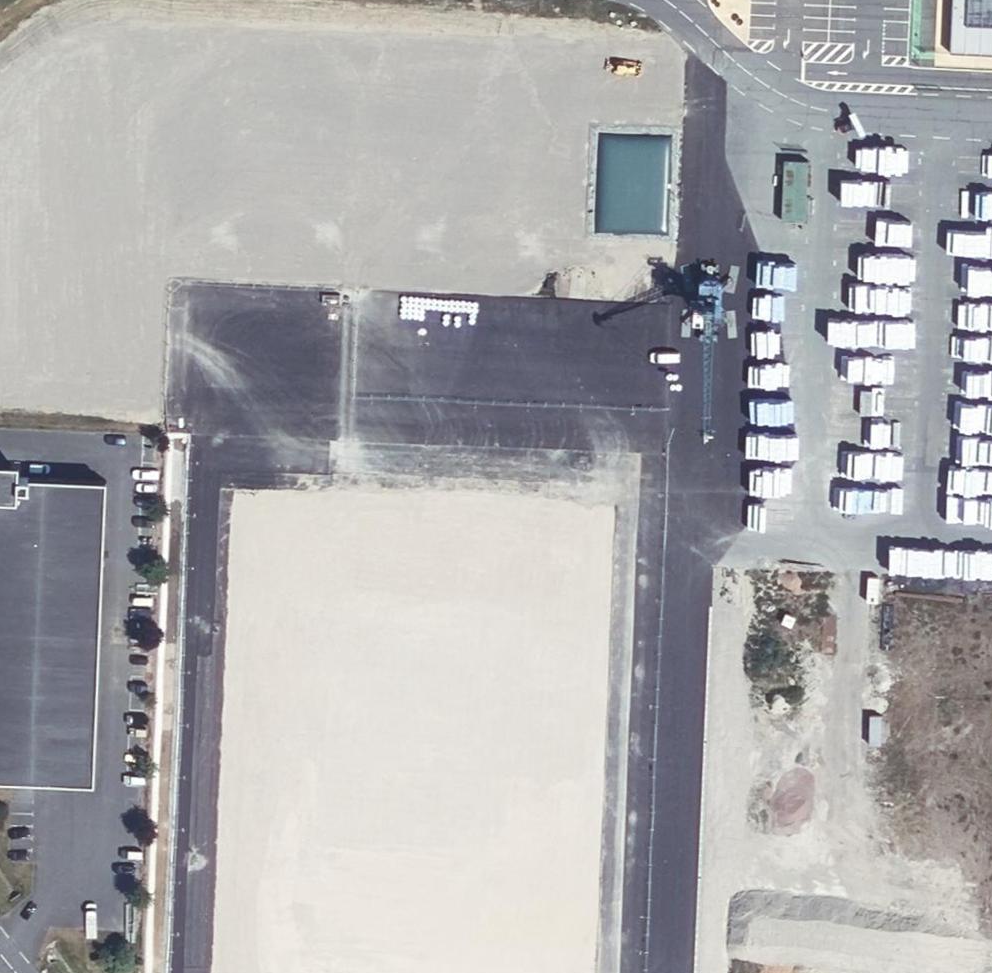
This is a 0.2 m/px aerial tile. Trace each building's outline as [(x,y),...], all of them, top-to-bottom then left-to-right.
[(109,471),(0,466),(0,767),(96,772),(109,471)]
